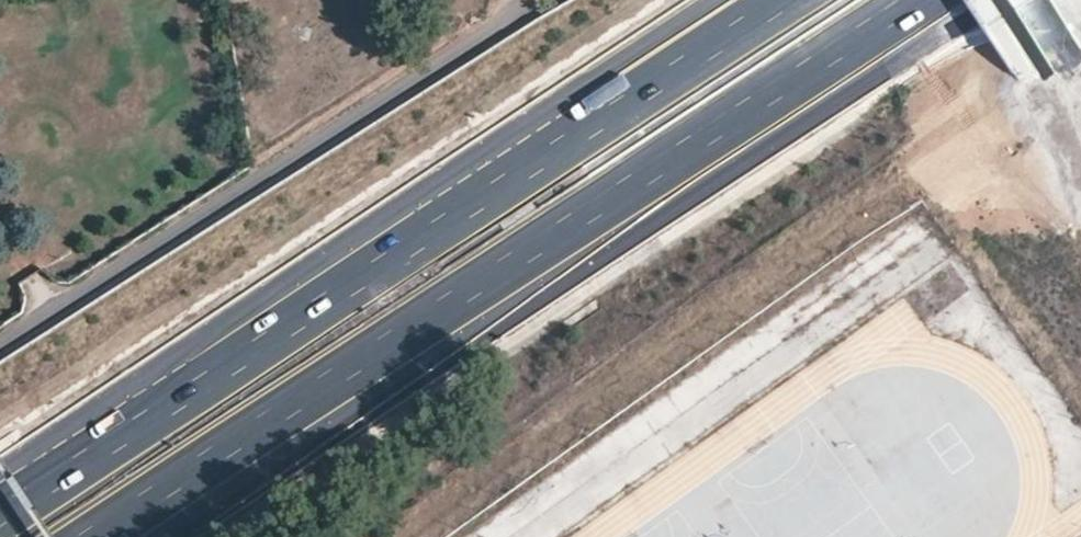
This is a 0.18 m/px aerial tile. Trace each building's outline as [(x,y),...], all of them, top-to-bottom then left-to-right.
[(1067,502),(1080,526),(1080,493),(1067,502)]
